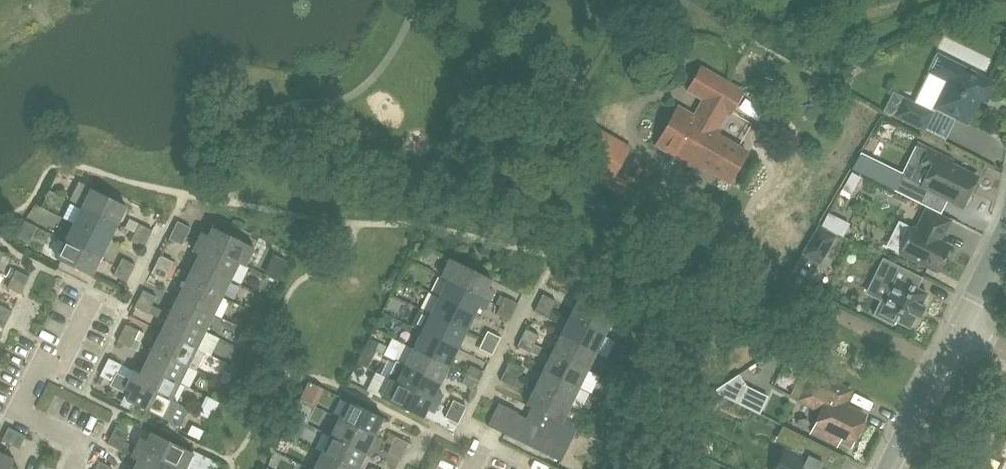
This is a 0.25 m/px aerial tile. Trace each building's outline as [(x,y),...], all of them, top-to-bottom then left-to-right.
[(936,54),(927,72),(947,82),(934,107),(967,124),(980,98),(984,100),(988,99),(994,86),(993,82),(956,64),(936,54)] [(728,182),(746,151),(718,134),(743,91),(701,67),(691,84),(707,93),(719,100),(695,142),(685,162),(697,169),(699,165),(728,182)] [(845,87),(850,77),(839,72),(834,82),(845,87)] [(695,142),(719,100),(707,93),(694,115),(678,105),(655,145),(685,162),(695,142)] [(933,112),(904,98),(895,115),(924,130),(933,112)] [(629,149),(587,124),(565,163),(620,195),(628,181),(615,173),(629,149)] [(969,192),(976,177),(975,177),(974,178),(950,166),(953,160),(929,148),(920,165),(929,170),(922,184),(913,180),(902,174),(894,190),(923,204),(930,190),(962,206),(964,203),(967,201),(970,195),(969,192)] [(881,165),(864,157),(859,168),(875,176),(881,165)] [(861,177),(852,172),(842,190),(851,195),(861,177)] [(117,223),(125,206),(90,188),(81,206),(117,223)] [(108,241),(117,223),(81,206),(73,223),(108,241)] [(939,241),(949,220),(927,209),(916,230),(912,227),(899,252),(937,271),(950,246),(939,241)] [(176,221),(172,229),(185,236),(190,228),(176,221)] [(100,258),(108,241),(73,223),(64,240),(100,258)] [(139,223),(134,232),(147,239),(152,230),(139,223)] [(836,236),(819,226),(802,253),(803,253),(788,279),(805,289),(836,236)] [(253,247),(212,227),(208,235),(201,232),(196,241),(238,262),(238,263),(244,266),(253,247)] [(181,245),(185,236),(172,229),(168,239),(181,245)] [(143,247),(147,239),(134,232),(130,240),(143,247)] [(91,276),(100,258),(64,240),(56,258),(91,276)] [(238,262),(196,241),(192,250),(198,254),(194,262),(230,279),(238,263),(238,262)] [(159,256),(155,264),(168,271),(172,262),(159,256)] [(118,266),(131,273),(135,264),(122,257),(118,266)] [(882,258),(885,260),(876,280),(892,288),(886,300),(881,298),(873,314),(891,323),(893,319),(906,325),(905,325),(907,326),(908,325),(907,325),(912,314),(916,316),(921,305),(920,305),(925,294),(926,294),(927,293),(925,292),(916,288),(922,277),(882,257),(882,258)] [(487,288),(491,279),(449,258),(440,277),(447,280),(489,300),(494,291),(487,288)] [(221,297),(230,279),(194,262),(186,279),(221,297)] [(164,279),(168,271),(155,264),(151,273),(164,279)] [(126,282),(131,273),(118,266),(113,275),(126,282)] [(11,278),(24,285),(29,276),(15,270),(11,278)] [(24,285),(11,278),(7,287),(20,294),(24,285)] [(221,297),(186,279),(177,296),(213,314),(221,297)] [(447,280),(439,296),(474,314),(478,306),(484,309),(489,300),(447,280)] [(138,298),(151,305),(155,296),(142,290),(138,298)] [(542,294),(538,303),(551,309),(555,301),(542,294)] [(213,314),(177,296),(169,314),(204,331),(213,314)] [(474,314),(439,296),(430,313),(466,331),(474,314)] [(500,305),(513,312),(517,304),(504,297),(500,305)] [(151,305),(138,298),(133,307),(147,314),(151,305)] [(612,317),(577,300),(568,318),(603,335),(612,317)] [(547,318),(551,309),(538,303),(533,311),(547,318)] [(7,319),(12,311),(0,305),(0,316),(7,319)] [(509,321),(513,312),(500,305),(495,314),(509,321)] [(457,348),(466,331),(430,313),(421,331),(457,348)] [(204,331),(169,314),(160,331),(196,348),(204,331)] [(603,335),(568,318),(560,335),(595,352),(603,335)] [(125,324),(120,333),(134,340),(138,331),(125,324)] [(525,328),(521,337),(534,344),(538,335),(525,328)] [(204,352),(196,348),(160,331),(152,348),(187,366),(195,370),(204,352)] [(448,366),(457,348),(421,331),(413,348),(448,366)] [(483,340),(496,346),(500,338),(487,331),(483,340)] [(134,340),(120,333),(116,341),(129,348),(134,340)] [(587,369),(595,352),(560,335),(551,352),(587,369)] [(530,352),(534,344),(521,337),(516,346),(530,352)] [(374,350),(377,343),(370,339),(366,347),(374,350)] [(496,346),(483,340),(478,349),(492,355),(496,346)] [(187,366),(152,348),(143,365),(179,383),(187,366)] [(448,366),(413,348),(404,365),(440,383),(448,366)] [(587,369),(551,352),(543,369),(578,387),(587,369)] [(108,358),(103,367),(116,374),(121,365),(108,358)] [(436,391),(440,383),(404,365),(396,361),(387,378),(390,379),(396,382),(396,383),(438,403),(442,394),(436,391)] [(504,372),(517,378),(521,369),(508,363),(504,372)] [(179,383),(143,365),(139,373),(133,370),(128,379),(170,400),(171,399),(179,383)] [(470,366),(466,374),(479,381),(483,372),(470,366)] [(116,374),(103,367),(99,376),(112,382),(116,374)] [(578,387),(543,369),(534,386),(570,404),(578,387)] [(228,381),(231,376),(223,372),(219,381),(226,385),(228,381)] [(512,386),(517,378),(504,372),(499,380),(512,386)] [(799,380),(791,396),(798,399),(822,411),(811,433),(836,446),(839,439),(851,445),(856,434),(861,433),(865,425),(863,421),(865,416),(843,405),(850,391),(819,375),(812,372),(806,383),(799,380)] [(475,389),(479,381),(466,374),(462,383),(475,389)] [(747,385),(739,374),(713,391),(738,403),(760,413),(768,396),(747,386),(747,385)] [(187,408),(177,403),(177,402),(171,399),(170,400),(128,379),(124,389),(130,392),(126,400),(168,421),(167,424),(177,429),(187,408)] [(433,413),(438,403),(396,383),(396,382),(390,379),(381,398),(422,418),(426,410),(433,413)] [(313,406),(322,388),(317,385),(309,382),(301,400),(308,403),(313,406)] [(570,404),(534,386),(525,405),(531,407),(531,406),(561,421),(572,426),(580,409),(570,404)] [(625,410),(633,394),(623,389),(615,405),(625,410)] [(453,400),(449,409),(462,415),(467,406),(453,400)] [(373,436),(382,418),(347,401),(338,418),(373,436)] [(560,461),(576,428),(572,426),(561,421),(531,406),(531,407),(526,417),(498,403),(498,404),(487,425),(505,434),(560,461)] [(615,423),(622,409),(615,406),(609,420),(615,423)] [(462,415),(449,409),(444,417),(458,424),(462,415)] [(293,415),(287,425),(296,430),(302,419),(293,415)] [(365,453),(373,436),(338,418),(330,436),(365,453)] [(111,435),(124,441),(128,432),(115,426),(111,435)] [(10,444),(17,431),(8,427),(1,440),(10,444)] [(25,435),(17,431),(10,444),(19,449),(25,435)] [(151,432),(146,440),(140,437),(135,447),(177,467),(177,468),(179,468),(184,468),(192,453),(151,432)] [(832,468),(818,461),(825,447),(799,433),(789,453),(781,468),(832,468)] [(124,441),(111,435),(107,443),(120,450),(124,441)] [(330,436),(321,453),(353,468),(357,468),(365,453),(330,436)] [(394,436),(390,444),(404,451),(408,443),(394,436)] [(701,454),(707,443),(695,437),(689,448),(701,454)] [(404,451),(390,444),(386,454),(399,460),(404,451)] [(177,468),(177,467),(135,447),(131,456),(137,459),(133,467),(137,468),(176,468),(177,468)] [(321,453),(313,468),(353,468),(321,453)] [(11,467),(14,460),(5,456),(0,465),(0,468),(16,468),(11,467)] [(94,468),(110,468),(111,467),(98,460),(94,468)]
